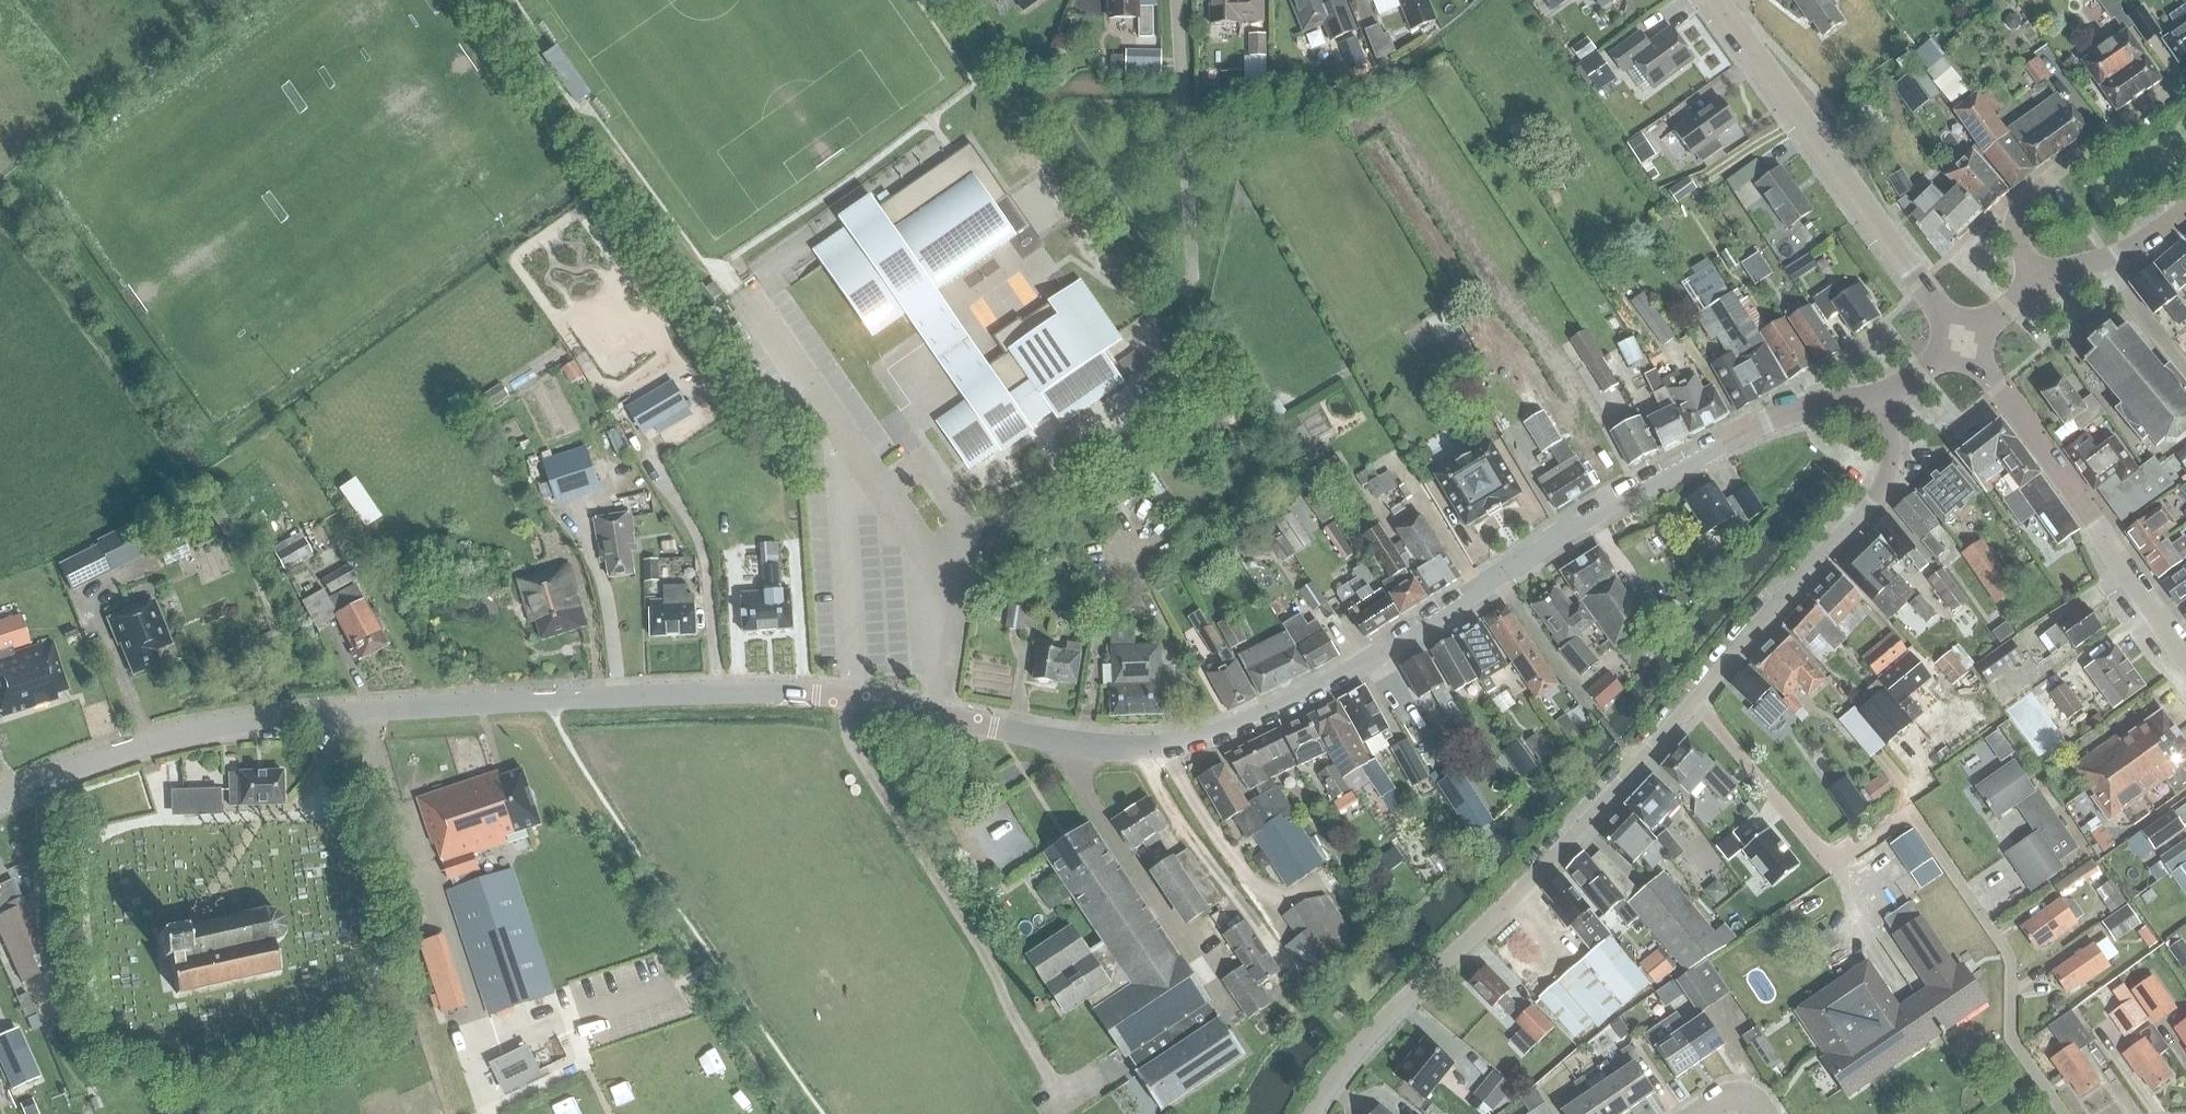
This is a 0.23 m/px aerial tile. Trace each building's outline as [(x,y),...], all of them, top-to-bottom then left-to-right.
[(1024,11),(1039,0),(1016,0),(1024,11)] [(1110,18),(1139,18),(1139,38),(1154,38),(1153,8),(1139,8),(1139,0),(1110,0),(1110,18)] [(1211,24),(1241,23),(1241,21),(1264,21),(1263,0),(1210,0),(1211,24)] [(1329,5),(1327,0),(1291,0),(1304,32),(1323,25),(1330,42),(1357,32),(1345,0),(1341,0),(1329,5)] [(1411,30),(1436,20),(1428,0),(1400,0),(1411,30)] [(1553,9),(1564,0),(1546,0),(1553,9)] [(1809,27),(1811,26),(1822,40),(1842,27),(1832,12),(1834,10),(1827,0),(1791,0),(1790,0),(1809,27)] [(2123,31),(2131,26),(2112,0),(2096,0),(2112,21),(2114,19),(2123,31)] [(2180,61),(2185,57),(2185,4),(2171,14),(2180,27),(2164,38),(2180,61)] [(2162,34),(2143,7),(2127,18),(2146,45),(2162,34)] [(2008,16),(2005,20),(2005,26),(2010,30),(2016,29),(2019,24),(2019,19),(2014,15),(2008,16)] [(1380,26),(1365,31),(1377,61),(1396,54),(1388,35),(1384,36),(1380,26)] [(1633,64),(1651,88),(1691,58),(1669,28),(1649,42),(1640,30),(1610,52),(1624,71),(1633,64)] [(2163,78),(2128,28),(2084,60),(2119,109),(2136,97),(2138,99),(2148,92),(2146,89),(2163,78)] [(2090,51),(2080,32),(2066,40),(2076,59),(2090,51)] [(1266,34),(1249,34),(1249,56),(1266,56),(1266,34)] [(1587,38),(1571,50),(1580,62),(1595,50),(1587,38)] [(1126,73),(1157,74),(1157,51),(1127,50),(1126,73)] [(1596,51),(1580,64),(1588,76),(1605,64),(1596,51)] [(1898,60),(1904,68),(1916,59),(1910,51),(1898,60)] [(574,76),(558,52),(554,54),(544,61),(577,108),(588,100),(590,98),(574,76)] [(1363,56),(1346,63),(1349,71),(1366,64),(1363,56)] [(2031,70),(2042,84),(2060,71),(2050,57),(2031,70)] [(1912,114),(1940,95),(1920,66),(1892,85),(1912,114)] [(2009,131),(1979,92),(1950,114),(1956,122),(1961,118),(1996,164),(2014,187),(2070,144),(2091,128),(2073,105),(2069,108),(2058,94),(2009,131)] [(1677,128),(1690,146),(1702,163),(1723,147),(1716,137),(1737,122),(1719,98),(1677,128)] [(1642,134),(1627,144),(1629,147),(1634,153),(1648,144),(1642,134)] [(846,229),(814,252),(875,340),(908,319),(939,298),(1020,243),(994,206),(995,206),(1007,197),(970,143),(877,207),(872,199),(840,221),(845,229),(846,229)] [(1973,149),(1948,173),(1986,212),(2011,190),(1973,149)] [(1756,159),(1744,167),(1753,179),(1764,171),(1756,159)] [(1813,211),(1782,168),(1757,187),(1788,229),(1813,211)] [(1902,169),(1888,178),(1899,197),(1907,193),(1913,189),(1902,169)] [(1688,177),(1668,191),(1677,203),(1679,202),(1696,189),(1688,177)] [(1982,208),(1960,186),(1948,196),(1934,181),(1914,200),(1907,193),(1898,200),(1911,215),(1917,225),(1929,238),(1946,222),(1956,232),(1982,208)] [(1668,214),(1656,223),(1663,232),(1675,224),(1668,214)] [(2183,239),(2154,263),(2178,292),(2185,285),(2185,243),(2183,239)] [(1743,263),(1756,283),(1770,273),(1757,253),(1743,263)] [(1706,259),(1690,269),(1694,275),(1710,265),(1706,259)] [(1796,263),(1788,268),(1797,279),(1804,275),(1796,263)] [(2164,304),(2179,324),(2185,319),(2185,309),(2154,267),(2131,284),(2153,312),(2164,304)] [(1062,424),(1123,382),(1099,347),(1117,335),(1080,282),(1023,322),(1020,318),(993,337),(1005,355),(986,368),(996,382),(965,403),(937,423),(969,469),(1000,447),(1002,451),(1030,432),(1027,428),(1052,411),(1062,424)] [(1814,298),(1828,320),(1839,312),(1854,334),(1879,317),(1866,298),(1869,295),(1861,282),(1841,295),(1834,284),(1814,298)] [(1760,332),(1740,301),(1733,291),(1697,315),(1714,341),(1719,338),(1721,341),(1726,338),(1734,352),(1713,364),(1738,408),(1790,380),(1760,332)] [(1675,334),(1643,292),(1633,299),(1665,342),(1675,334)] [(1748,296),(1740,301),(1760,332),(1763,332),(1793,378),(1814,364),(1784,316),(1767,327),(1748,296)] [(908,319),(965,403),(996,382),(986,368),(939,298),(908,319)] [(1786,313),(1818,362),(1838,348),(1810,304),(1800,311),(1796,306),(1786,313)] [(1448,308),(1426,320),(1431,328),(1452,316),(1448,308)] [(1426,320),(1414,327),(1419,335),(1431,328),(1426,320)] [(2087,344),(2095,352),(2085,360),(2122,404),(2115,410),(2142,442),(2148,436),(2157,447),(2164,441),(2177,443),(2185,435),(2185,385),(2169,364),(2163,369),(2127,325),(2117,333),(2110,325),(2087,344)] [(1634,337),(1618,344),(1628,366),(1644,358),(1634,337)] [(1135,351),(1118,363),(1129,378),(1143,368),(1146,366),(1135,351)] [(1587,366),(1605,393),(1618,385),(1600,357),(1587,366)] [(574,362),(567,367),(572,376),(580,371),(574,362)] [(1666,447),(1690,435),(1657,369),(1644,376),(1662,411),(1651,417),(1666,447)] [(1664,378),(1692,432),(1729,413),(1714,383),(1704,388),(1696,373),(1683,380),(1678,371),(1664,378)] [(2042,394),(2065,427),(2074,421),(2081,431),(2105,414),(2092,395),(2081,402),(2064,378),(2042,394)] [(488,410),(509,397),(500,384),(480,397),(488,410)] [(634,402),(623,408),(631,421),(642,414),(634,402)] [(1523,424),(1541,454),(1550,449),(1562,442),(1561,440),(1544,412),(1523,424)] [(1631,420),(1627,413),(1619,417),(1623,424),(1613,430),(1631,464),(1659,449),(1640,415),(1631,420)] [(1994,487),(2021,525),(2034,515),(2057,546),(2080,529),(2000,422),(1957,454),(1986,493),(1994,487)] [(2063,450),(2094,492),(2100,487),(2107,497),(2104,499),(2121,522),(2174,483),(2155,457),(2139,469),(2115,436),(2099,448),(2087,432),(2063,450)] [(1557,508),(1594,485),(1564,438),(1561,440),(1562,442),(1550,449),(1560,466),(1539,480),(1557,508)] [(1437,474),(1467,525),(1487,513),(1488,513),(1502,505),(1502,504),(1522,492),(1497,448),(1492,441),(1437,474)] [(542,459),(558,506),(600,492),(585,445),(542,459)] [(2177,455),(2163,465),(2179,488),(2185,483),(2185,449),(2177,455)] [(1312,452),(1300,459),(1307,470),(1319,463),(1312,452)] [(1954,460),(1918,490),(1946,523),(1951,524),(1955,520),(1955,515),(1981,493),(1954,460)] [(1340,462),(1312,478),(1319,490),(1347,474),(1340,462)] [(1390,470),(1369,483),(1378,498),(1398,485),(1390,470)] [(356,480),(339,491),(365,532),(383,520),(356,480)] [(1725,501),(1714,483),(1687,499),(1699,519),(1693,522),(1701,536),(1720,525),(1724,533),(1748,519),(1749,521),(1764,512),(1748,486),(1725,501)] [(1303,501),(1320,527),(1334,518),(1317,492),(1303,501)] [(1895,510),(1920,540),(1939,525),(1913,494),(1895,510)] [(2159,510),(2126,534),(2141,556),(2167,537),(2175,531),(2159,510)] [(634,533),(630,512),(593,518),(600,561),(607,560),(610,577),(632,573),(629,551),(636,550),(635,543),(631,543),(630,534),(634,533)] [(1292,513),(1275,525),(1283,536),(1295,554),(1295,555),(1311,544),(1292,513)] [(1463,577),(1422,514),(1399,528),(1414,553),(1405,558),(1429,596),(1444,587),(1444,588),(1463,577)] [(1874,528),(1898,557),(1901,560),(1909,553),(1915,561),(1914,562),(1921,570),(1929,563),(1889,515),(1874,528)] [(1365,534),(1388,569),(1393,575),(1384,581),(1390,591),(1403,612),(1428,597),(1382,523),(1365,534)] [(58,565),(72,592),(143,557),(127,526),(96,542),(98,545),(58,565)] [(1874,528),(1838,564),(1890,617),(1914,593),(1897,576),(1895,578),(1886,568),(1898,557),(1874,528)] [(1282,564),(1295,554),(1283,536),(1269,545),(1282,564)] [(2141,556),(2158,579),(2185,559),(2185,546),(2182,540),(2174,546),(2167,537),(2141,556)] [(303,538),(274,555),(283,569),(311,553),(303,538)] [(1934,540),(1926,546),(1937,558),(1944,552),(1934,540)] [(1964,555),(1996,602),(2017,589),(1984,541),(1964,555)] [(761,544),(762,566),(764,585),(767,584),(767,591),(741,593),(744,632),(793,628),(790,589),(774,591),(773,584),(780,584),(777,543),(761,544)] [(1615,569),(1601,546),(1562,571),(1576,593),(1578,592),(1583,600),(1584,599),(1615,648),(1641,631),(1639,629),(1652,620),(1633,590),(1628,593),(1613,570),(1615,569)] [(644,582),(659,581),(658,559),(643,560),(644,582)] [(1341,586),(1338,589),(1339,593),(1366,636),(1401,615),(1388,597),(1366,562),(1354,569),(1358,576),(1341,586)] [(348,565),(322,579),(329,593),(356,578),(348,565)] [(577,592),(570,565),(518,579),(531,622),(536,621),(540,638),(586,625),(580,604),(575,605),(572,593),(577,592)] [(2178,606),(2185,600),(2185,566),(2162,583),(2178,606)] [(1965,598),(1943,569),(1929,579),(1952,609),(1965,598)] [(1834,570),(1809,595),(1839,624),(1863,599),(1834,570)] [(1325,602),(1313,582),(1303,589),(1315,608),(1325,602)] [(301,600),(316,627),(335,617),(352,649),(350,650),(354,657),(356,656),(358,659),(388,644),(381,632),(386,629),(377,612),(372,614),(363,598),(361,600),(353,585),(329,598),(324,588),(301,600)] [(650,611),(651,637),(695,635),(693,595),(687,596),(687,586),(663,587),(664,601),(653,602),(654,611),(650,611)] [(1559,650),(1581,677),(1599,663),(1578,637),(1597,622),(1581,603),(1575,608),(1558,586),(1532,606),(1555,636),(1553,638),(1559,646),(1562,645),(1564,647),(1559,650)] [(2067,589),(2059,595),(2065,604),(2073,598),(2067,589)] [(1683,591),(1675,599),(1683,606),(1690,599),(1683,591)] [(1936,613),(1920,596),(1911,604),(1927,622),(1936,613)] [(117,633),(134,674),(161,663),(156,650),(172,644),(154,599),(108,618),(115,634),(117,633)] [(1785,622),(1800,641),(1803,637),(1811,645),(1820,635),(1835,650),(1848,637),(1808,599),(1785,622)] [(1507,604),(1485,618),(1537,698),(1558,684),(1507,604)] [(2100,627),(2084,605),(2059,624),(2060,626),(2047,636),(2059,652),(2072,642),(2077,649),(2089,640),(2087,637),(2100,627)] [(1006,629),(1022,631),(1025,609),(1008,607),(1006,629)] [(1281,625),(1289,637),(1292,636),(1312,669),(1339,653),(1318,619),(1308,626),(1301,614),(1281,625)] [(0,657),(0,713),(1,716),(57,698),(56,694),(67,690),(52,641),(5,656),(4,651),(30,643),(21,615),(0,621),(0,657)] [(1219,623),(1233,647),(1247,640),(1233,615),(1219,623)] [(1481,621),(1455,637),(1481,681),(1483,680),(1490,691),(1499,686),(1492,674),(1507,664),(1481,621)] [(2015,632),(2007,621),(1993,632),(2001,643),(2015,632)] [(1113,627),(1115,687),(1111,687),(1112,715),(1163,713),(1161,645),(1133,646),(1132,626),(1113,627)] [(1223,648),(1210,627),(1199,633),(1211,654),(1223,648)] [(64,631),(66,638),(75,635),(73,628),(64,631)] [(1748,659),(1796,712),(1802,706),(1789,692),(1798,684),(1808,695),(1825,677),(1782,629),(1748,659)] [(1310,669),(1286,632),(1241,655),(1262,694),(1281,684),(1283,687),(1294,681),(1293,678),(1310,669)] [(1878,675),(1908,650),(1893,632),(1863,657),(1878,675)] [(1434,650),(1457,689),(1476,678),(1452,638),(1434,650)] [(1975,667),(1988,685),(2024,659),(2011,641),(1975,667)] [(1037,646),(1035,659),(1038,659),(1035,680),(1038,681),(1040,684),(1048,685),(1051,682),(1059,683),(1059,680),(1078,683),(1083,645),(1068,643),(1067,651),(1037,646)] [(1958,645),(1950,652),(1966,671),(1974,665),(1958,645)] [(1205,670),(1227,712),(1256,697),(1229,646),(1216,653),(1223,666),(1219,668),(1217,663),(1205,670)] [(2144,687),(2130,668),(2116,649),(2088,670),(2116,708),(2144,687)] [(1966,671),(1950,652),(1935,664),(1952,685),(1967,672),(1966,671)] [(1879,678),(1877,680),(1885,689),(1912,722),(1913,723),(1923,714),(1919,708),(1909,697),(1931,679),(1924,670),(1910,653),(1882,676),(1879,678)] [(1423,698),(1432,693),(1441,709),(1438,711),(1452,732),(1466,723),(1453,702),(1453,701),(1443,681),(1427,654),(1404,667),(1423,698)] [(1771,689),(1747,667),(1731,685),(1754,706),(1749,711),(1769,730),(1789,708),(1771,689)] [(1586,693),(1601,710),(1624,690),(1609,672),(1586,693)] [(1872,696),(1874,698),(1885,689),(1877,680),(1868,688),(1866,689),(1872,696)] [(2081,707),(2065,685),(2052,694),(2068,716),(2081,707)] [(1365,741),(1367,741),(1374,755),(1375,754),(1375,753),(1390,745),(1387,740),(1393,736),(1389,728),(1366,686),(1342,699),(1365,741)] [(1862,708),(1857,712),(1885,745),(1913,723),(1912,722),(1885,689),(1874,698),(1862,708)] [(1502,715),(1517,706),(1509,692),(1494,701),(1502,715)] [(2031,698),(2010,708),(2020,729),(2041,718),(2031,698)] [(1336,700),(1310,715),(1345,777),(1362,767),(1382,798),(1385,796),(1394,812),(1405,806),(1376,759),(1372,761),(1336,700)] [(2163,712),(2127,739),(2116,738),(2076,767),(2097,796),(2093,799),(2110,821),(2175,773),(2177,775),(2181,772),(2185,777),(2185,760),(2185,744),(2163,712)] [(1291,749),(1294,748),(1302,765),(1325,753),(1307,716),(1281,729),(1291,749)] [(1560,719),(1553,725),(1570,747),(1578,741),(1575,737),(1560,719)] [(1229,755),(1251,789),(1256,786),(1262,795),(1277,786),(1272,778),(1297,766),(1278,730),(1229,755)] [(1536,735),(1526,742),(1539,759),(1549,752),(1536,735)] [(1689,794),(1701,781),(1723,802),(1739,786),(1715,763),(1714,764),(1688,739),(1661,768),(1689,794)] [(1429,778),(1408,740),(1390,749),(1412,788),(1429,778)] [(1521,748),(1511,755),(1523,770),(1533,763),(1521,748)] [(2037,788),(2033,791),(2014,763),(1977,789),(1986,802),(1985,803),(1988,808),(1989,807),(1996,817),(2014,805),(2036,837),(2006,857),(2030,892),(2061,870),(2056,863),(2078,848),(2037,788)] [(1277,786),(1262,795),(1250,801),(1252,803),(1249,805),(1224,765),(1200,780),(1226,821),(1235,816),(1252,835),(1257,835),(1289,885),(1325,863),(1324,861),(1310,839),(1293,813),(1295,812),(1278,785),(1277,786)] [(1349,790),(1342,779),(1335,766),(1333,767),(1320,774),(1334,799),(1349,790)] [(448,890),(491,1015),(554,993),(512,868),(477,880),(473,870),(479,868),(474,852),(507,840),(505,834),(541,822),(522,767),(499,775),(497,769),(417,798),(433,844),(436,843),(449,879),(466,873),(469,883),(448,890)] [(229,772),(230,806),(285,804),(284,770),(229,772)] [(1871,807),(1895,790),(1882,772),(1858,789),(1871,807)] [(1826,789),(1849,821),(1869,807),(1846,775),(1826,789)] [(1626,804),(1654,830),(1680,803),(1653,776),(1626,804)] [(195,790),(182,790),(182,811),(176,811),(176,807),(178,807),(178,806),(174,806),(175,812),(195,812),(195,790)] [(1351,792),(1333,803),(1339,813),(1357,803),(1351,792)] [(1113,821),(1133,851),(1143,844),(1147,849),(1162,839),(1159,834),(1169,827),(1149,797),(1113,821)] [(2174,814),(2172,812),(2145,831),(2156,847),(2183,829),(2182,826),(2185,823),(2185,806),(2174,814)] [(1668,853),(1655,839),(1624,807),(1598,832),(1630,865),(1640,855),(1654,867),(1667,854),(1668,853)] [(88,831),(79,811),(71,815),(79,835),(88,831)] [(2096,817),(2085,825),(2091,834),(2102,826),(2096,817)] [(1050,893),(1058,905),(1073,895),(1071,893),(1116,862),(1106,847),(1103,849),(1087,825),(1048,851),(1063,874),(1060,876),(1065,883),(1050,893)] [(2091,834),(2090,834),(2097,843),(2108,835),(2102,826),(2091,834)] [(1914,827),(1901,835),(1910,850),(1923,842),(1914,827)] [(1772,888),(1799,866),(1769,829),(1742,851),(1772,888)] [(1655,839),(1668,853),(1667,854),(1669,856),(1668,856),(1674,862),(1684,854),(1666,831),(1655,839)] [(1728,857),(1744,843),(1736,833),(1719,846),(1728,857)] [(1317,835),(1310,839),(1324,861),(1331,857),(1317,835)] [(2108,835),(2097,843),(2104,853),(2115,844),(2108,835)] [(2164,862),(2172,873),(2185,863),(2185,845),(2164,862)] [(1394,847),(1378,859),(1388,872),(1404,860),(1394,847)] [(1187,924),(1221,901),(1187,849),(1152,872),(1187,924)] [(1591,861),(1639,917),(1686,973),(1734,938),(1736,941),(1746,934),(1774,916),(1754,889),(1716,917),(1724,926),(1716,933),(1666,872),(1642,892),(1600,853),(1591,861)] [(1628,926),(1639,917),(1591,861),(1585,854),(1566,869),(1589,898),(1598,891),(1628,926)] [(2053,887),(2062,899),(2093,877),(2094,879),(2101,875),(2091,861),(2053,887)] [(1207,1003),(1210,1001),(1116,862),(1071,893),(1073,895),(1107,945),(1092,955),(1071,925),(1027,955),(1066,1013),(1088,998),(1127,1056),(1130,1054),(1141,1070),(1138,1072),(1164,1109),(1246,1054),(1220,1016),(1192,1036),(1182,1020),(1207,1003)] [(2170,875),(2185,896),(2185,863),(2170,875)] [(1589,909),(1561,876),(1544,890),(1555,902),(1550,906),(1567,927),(1569,925),(1591,951),(1608,936),(1611,934),(1589,909)] [(2105,880),(2096,887),(2105,900),(2114,894),(2105,880)] [(2129,885),(2122,890),(2130,901),(2137,896),(2129,885)] [(2151,889),(2140,896),(2146,904),(2156,896),(2151,889)] [(1395,894),(1386,901),(1393,910),(1402,903),(1395,894)] [(2114,895),(2103,902),(2111,913),(2121,905),(2114,895)] [(22,984),(40,976),(32,958),(39,954),(38,942),(34,933),(37,932),(22,899),(7,906),(5,903),(0,905),(0,935),(22,984)] [(1331,939),(1305,901),(1284,916),(1298,937),(1285,946),(1309,980),(1355,948),(1342,931),(1331,939)] [(2022,928),(2037,948),(2056,935),(2057,937),(2077,923),(2061,901),(2022,928)] [(1910,902),(1898,910),(1910,927),(1921,919),(1910,902)] [(2101,923),(2115,943),(2141,925),(2127,905),(2101,923)] [(277,914),(273,912),(269,910),(264,910),(187,928),(186,924),(156,931),(163,961),(169,960),(177,993),(278,969),(272,941),(275,939),(279,935),(281,931),(282,927),(281,922),(280,918),(279,918),(277,914)] [(1848,1094),(1987,1000),(1963,964),(1956,969),(1921,919),(1910,927),(1896,936),(1930,986),(1899,1008),(1867,961),(1796,1010),(1827,1057),(1824,1059),(1848,1094)] [(1246,921),(1225,934),(1242,960),(1263,946),(1246,921)] [(2145,927),(2137,933),(2149,949),(2157,943),(2145,927)] [(467,1013),(447,935),(419,941),(439,1020),(467,1013)] [(1539,996),(1545,1002),(1574,1036),(1592,1021),(1597,1026),(1648,982),(1608,936),(1591,951),(1539,996)] [(2182,939),(2168,949),(2182,969),(2185,966),(2185,945),(2182,939)] [(2054,973),(2068,991),(2089,976),(2090,978),(2109,965),(2094,944),(2054,973)] [(1263,946),(1242,960),(1245,965),(1224,979),(1249,1018),(1271,1004),(1259,986),(1280,972),(1263,946)] [(1657,950),(1639,964),(1656,984),(1673,970),(1657,950)] [(1201,957),(1191,964),(1203,984),(1214,977),(1201,957)] [(1470,983),(1493,1008),(1497,1003),(1508,1015),(1518,1006),(1506,993),(1510,990),(1488,967),(1470,983)] [(1694,969),(1677,980),(1699,1013),(1716,1002),(1694,969)] [(2154,1023),(2175,1009),(2152,976),(2131,991),(2154,1023)] [(27,993),(16,997),(25,1017),(35,1013),(27,993)] [(2148,1022),(2134,1002),(2132,1000),(2109,1016),(2124,1038),(2148,1022)] [(1553,1027),(1531,1005),(1514,1022),(1535,1044),(1553,1027)] [(1701,1062),(1680,1031),(1687,1026),(1679,1013),(1668,1020),(1677,1033),(1663,1042),(1654,1030),(1645,1036),(1654,1049),(1655,1048),(1676,1079),(1701,1062)] [(1704,1015),(1680,1031),(1702,1062),(1726,1046),(1704,1015)] [(2168,1049),(2152,1025),(2140,1033),(2145,1040),(2123,1055),(2136,1074),(2139,1072),(2152,1090),(2172,1076),(2158,1056),(2168,1049)] [(11,1090),(41,1077),(20,1027),(0,1035),(0,1063),(11,1090)] [(1762,1039),(1755,1028),(1742,1036),(1749,1047),(1762,1039)] [(1425,1099),(1454,1063),(1424,1038),(1395,1073),(1416,1091),(1425,1099)] [(2074,1045),(2051,1060),(2064,1079),(2068,1076),(2081,1095),(2100,1082),(2074,1045)] [(1631,1110),(1656,1093),(1634,1061),(1639,1058),(1631,1046),(1621,1052),(1630,1065),(1616,1074),(1610,1079),(1631,1110)] [(501,1090),(536,1073),(525,1049),(489,1066),(501,1090)] [(1610,1079),(1616,1074),(1607,1061),(1598,1068),(1607,1081),(1593,1090),(1586,1095),(1599,1113),(1625,1113),(1631,1110),(1610,1079)] [(1512,1088),(1492,1071),(1472,1095),(1493,1111),(1512,1088)] [(1586,1095),(1593,1090),(1584,1077),(1574,1084),(1583,1097),(1562,1111),(1564,1113),(1599,1113),(1586,1095)] [(1545,1103),(1529,1113),(1553,1113),(1545,1103)]
